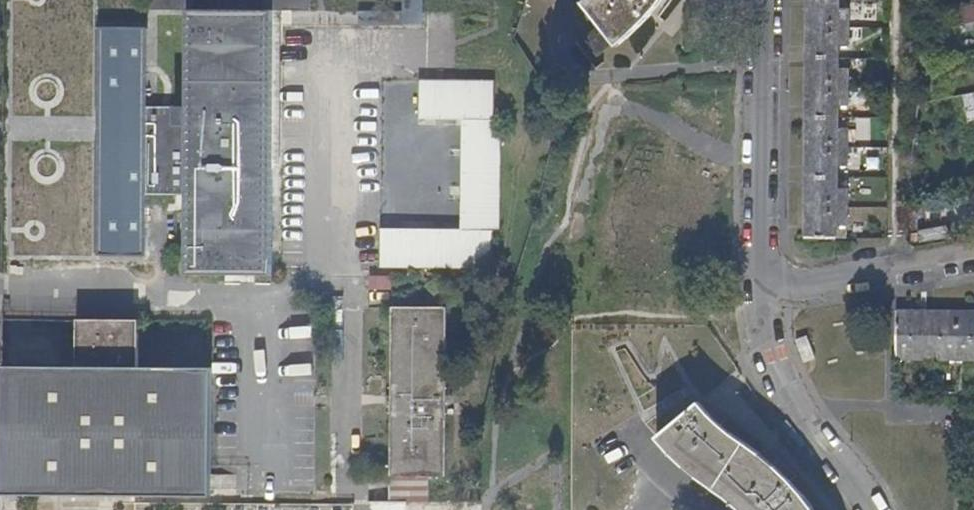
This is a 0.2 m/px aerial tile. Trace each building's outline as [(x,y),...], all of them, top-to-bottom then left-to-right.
[(310,0),(150,0),(151,12),(185,12),(186,103),(144,103),(145,193),(186,193),(186,276),(274,276),(274,24),(310,25),(310,0)] [(583,1),(599,23),(613,40),(616,44),(629,33),(645,17),(658,4),(660,0),(584,0),(583,1)] [(805,237),(837,237),(837,224),(837,190),(837,165),(838,130),(838,105),(838,71),(838,44),(838,10),(838,0),(806,0),(805,237)] [(953,26),(973,25),(973,5),(952,5),(953,26)] [(838,10),(838,44),(848,44),(848,10),(838,10)] [(613,40),(599,23),(585,35),(598,51),(613,40)] [(838,71),(838,105),(848,105),(848,72),(838,71)] [(457,123),(455,229),(376,228),(375,268),(495,269),(497,81),(415,80),(414,122),(457,123)] [(838,130),(837,165),(848,165),(848,130),(838,130)] [(837,190),(837,224),(847,224),(847,190),(837,190)] [(447,475),(448,308),(393,308),(392,476),(447,475)] [(898,310),(896,359),(973,360),(973,312),(898,310)] [(2,371),(1,497),(213,501),(214,371),(140,369),(139,324),(78,322),(78,371),(2,371)] [(809,500),(791,480),(773,464),(758,453),(741,441),(721,427),(708,414),(702,407),(696,399),(655,436),(670,453),(683,466),(702,481),(729,499),(742,509),(815,509),(809,500)] [(387,480),(387,498),(426,497),(426,480),(387,480)]
